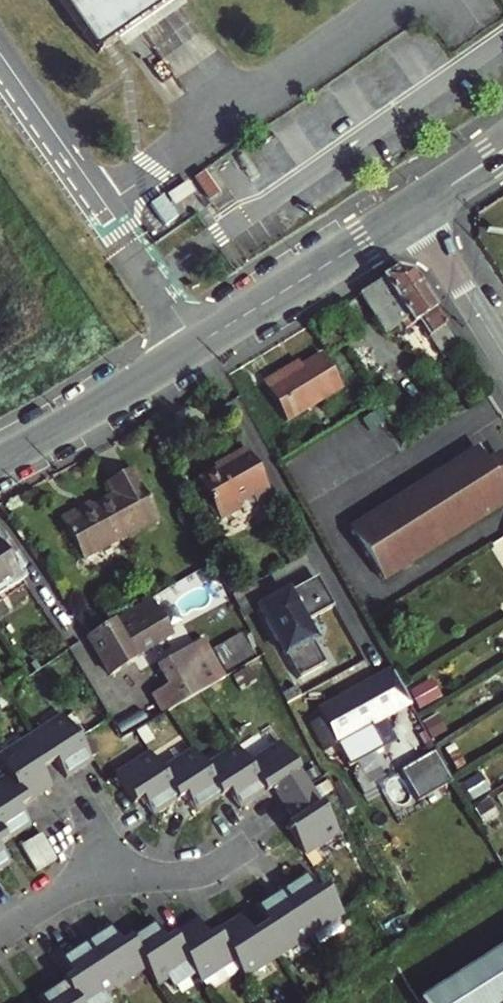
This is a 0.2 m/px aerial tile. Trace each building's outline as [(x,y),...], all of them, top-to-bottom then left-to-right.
[(101,58),(185,0),(61,0),(101,58)] [(396,273),(361,295),(386,335),(409,322),(413,327),(422,322),(446,359),(461,350),(411,275),(396,273)] [(341,389),(321,356),(279,380),(276,375),(261,384),(285,422),(341,389)] [(229,466),(212,475),(195,483),(217,523),(238,512),(234,504),(252,495),(254,499),(271,490),(247,448),(226,460),(229,466)] [(501,486),(486,463),(478,451),(351,530),(382,581),(502,504),(502,489),(501,486)] [(486,463),(501,486),(502,485),(502,459),(500,455),(486,463)] [(229,466),(226,460),(209,469),(212,475),(229,466)] [(63,520),(84,561),(161,520),(136,474),(112,486),(119,498),(85,515),(83,510),(63,520)] [(0,550),(0,593),(21,580),(0,550)] [(257,604),(294,677),(328,661),(307,618),(335,605),(319,573),(257,604)] [(152,602),(90,638),(113,675),(136,662),(134,658),(172,636),(152,602)] [(167,715),(200,694),(219,682),(196,647),(161,668),(172,686),(154,696),(167,715)] [(403,689),(398,680),(326,721),(352,767),(424,726),(420,719),(403,689)] [(416,688),(421,704),(445,697),(439,680),(416,688)] [(0,686),(0,704),(5,700),(9,698),(0,686)] [(114,716),(126,733),(159,710),(148,694),(114,716)] [(41,772),(48,767),(57,762),(68,780),(93,763),(78,739),(64,718),(31,740),(14,752),(40,798),(53,790),(41,772)] [(338,834),(309,790),(280,745),(246,767),(235,749),(203,769),(191,751),(158,771),(148,755),(116,775),(133,803),(140,798),(151,816),(177,800),(184,795),(195,812),(221,796),(227,792),(239,810),(264,794),(273,788),(285,807),(295,822),(287,827),(305,855),(338,834)] [(419,798),(455,780),(440,749),(404,767),(419,798)] [(3,843),(31,825),(21,810),(26,807),(40,798),(14,752),(0,761),(0,766),(8,777),(0,782),(0,845),(3,843)] [(11,862),(0,846),(0,869),(11,862)] [(171,988),(193,974),(198,981),(231,960),(243,978),(275,957),(308,936),(342,914),(325,887),(315,894),(304,877),(279,892),(254,908),(265,925),(258,929),(252,934),(240,916),(214,933),(208,937),(197,920),(190,925),(198,940),(179,952),(148,972),(156,985),(166,979),(171,988)] [(128,941),(125,943),(137,965),(141,970),(145,967),(148,972),(179,952),(198,940),(190,925),(169,938),(164,941),(154,925),(128,941)] [(125,943),(123,944),(112,927),(84,944),(58,961),(69,978),(62,982),(38,998),(41,1002),(65,1002),(73,999),(107,981),(137,965),(125,943)] [(421,998),(424,1002),(502,1002),(502,947),(421,998)] [(102,995),(112,988),(141,970),(137,965),(107,981),(73,999),(65,1002),(107,1002),(102,995)]
